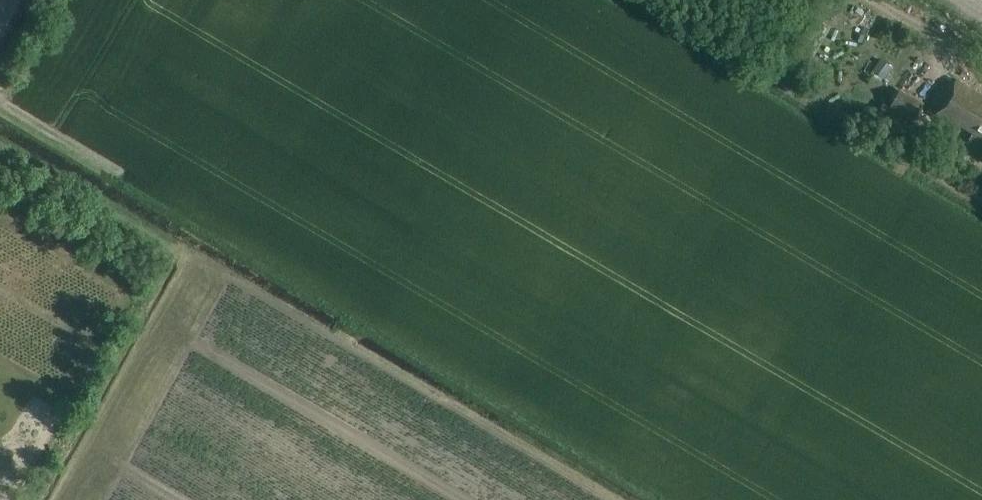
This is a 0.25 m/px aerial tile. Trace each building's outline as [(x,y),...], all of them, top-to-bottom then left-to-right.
[(876,98),(885,80),(875,74),(866,92),(876,98)] [(977,99),(980,94),(957,81),(935,118),(958,132),(962,126),(975,133),(970,142),(981,150),(981,102),(977,99)] [(914,121),(924,103),(901,90),(890,108),(914,121)] [(898,126),(903,116),(890,108),(883,105),(878,115),(898,126)]
